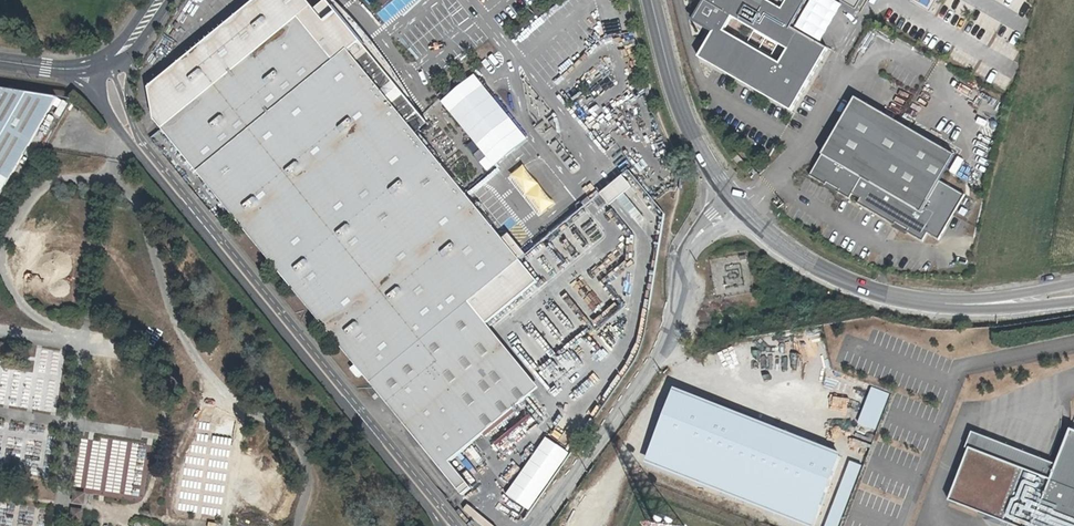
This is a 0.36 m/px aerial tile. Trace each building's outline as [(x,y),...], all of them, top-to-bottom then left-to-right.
[(146,89),(155,119),(426,449),(434,441),(452,463),(486,434),(433,371),(538,283),(404,121),(416,111),(335,13),(322,23),(303,0),(254,0),(146,89)] [(702,0),(691,20),(711,31),(696,56),(790,110),(826,48),(790,27),(805,0),(702,0)] [(57,99),(0,92),(0,197),(57,99)] [(855,94),(811,173),(828,182),(829,180),(840,186),(839,189),(851,195),(854,191),(861,194),(859,199),(897,220),(898,218),(909,224),(908,226),(925,235),(929,227),(941,233),(965,189),(941,175),(954,149),(855,94)] [(652,215),(636,190),(638,189),(630,177),(603,194),(619,218),(627,213),(635,225),(652,215)] [(840,186),(829,180),(828,182),(826,185),(837,192),(839,189),(840,186)] [(909,224),(898,218),(897,220),(895,223),(907,230),(908,226),(909,224)] [(540,389),(487,325),(433,371),(486,434),(540,389)] [(1067,431),(1053,465),(1030,525),(1073,525),(1073,434),(1067,431)] [(976,436),(951,501),(1016,525),(1030,525),(1053,465),(976,436)] [(535,513),(570,452),(545,438),(510,498),(535,513)]
